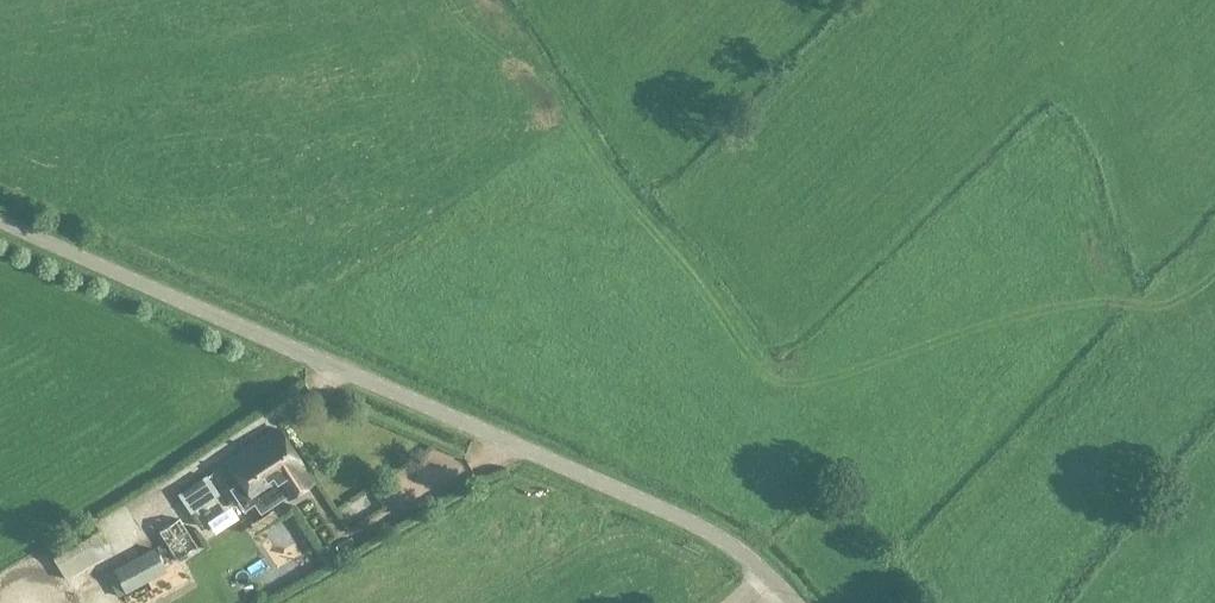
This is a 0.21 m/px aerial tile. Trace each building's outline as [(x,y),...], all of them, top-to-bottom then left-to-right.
[(303,466),(276,426),(226,459),(241,481),(230,489),(245,511),(254,504),(261,514),(301,487),(294,477),(302,472),(300,468),(303,466)] [(207,474),(179,493),(193,513),(220,494),(207,474)] [(58,564),(85,548),(104,537),(95,522),(49,549),(58,564)] [(114,571),(126,594),(167,572),(155,550),(114,571)]
